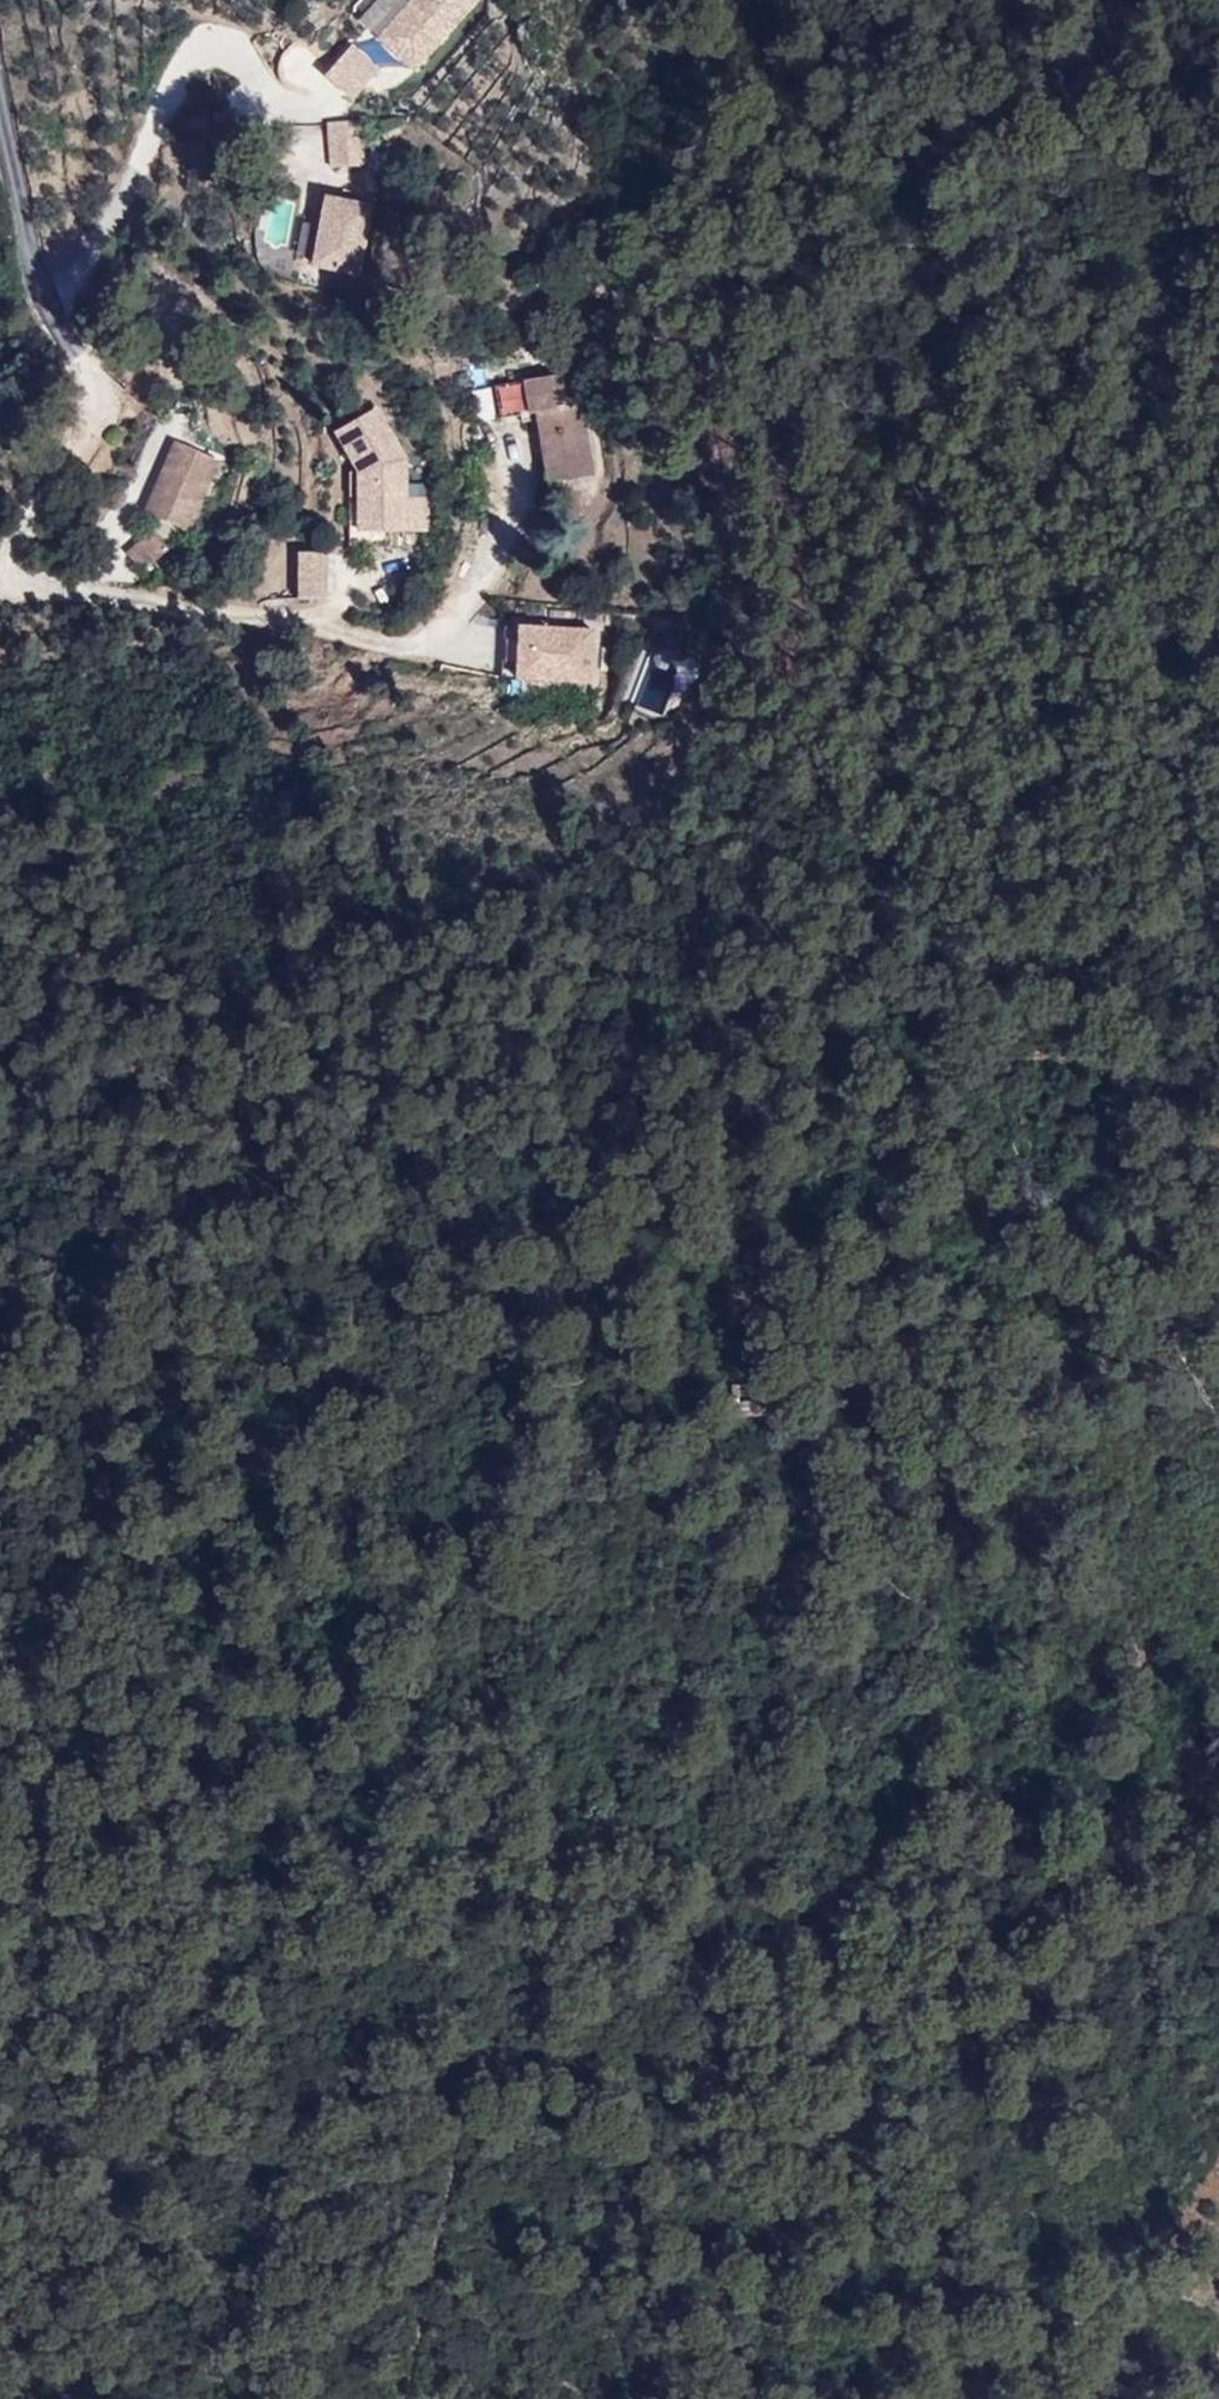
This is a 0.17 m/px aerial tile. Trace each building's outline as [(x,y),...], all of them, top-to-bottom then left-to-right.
[(380,38),(408,6),(400,0),(369,0),(355,16),(380,38)] [(415,68),(476,0),(413,0),(408,6),(380,38),(415,68)] [(379,68),(352,44),(326,74),(354,98),(379,68)] [(364,119),(329,123),(332,165),(367,163),(364,119)] [(372,204),(326,195),(313,263),(359,272),(372,204)] [(537,412),(548,483),(594,475),(582,404),(576,405),(571,372),(497,385),(502,416),(530,412),(530,413),(537,412)] [(407,496),(407,456),(378,406),(337,431),(360,468),(359,527),(431,527),(430,496),(407,496)] [(146,510),(190,529),(220,459),(176,440),(146,510)] [(127,551),(144,570),(171,546),(154,527),(127,551)] [(297,599),(333,599),(333,551),(297,551),(297,599)] [(598,678),(598,631),(508,631),(508,678),(598,678)]
